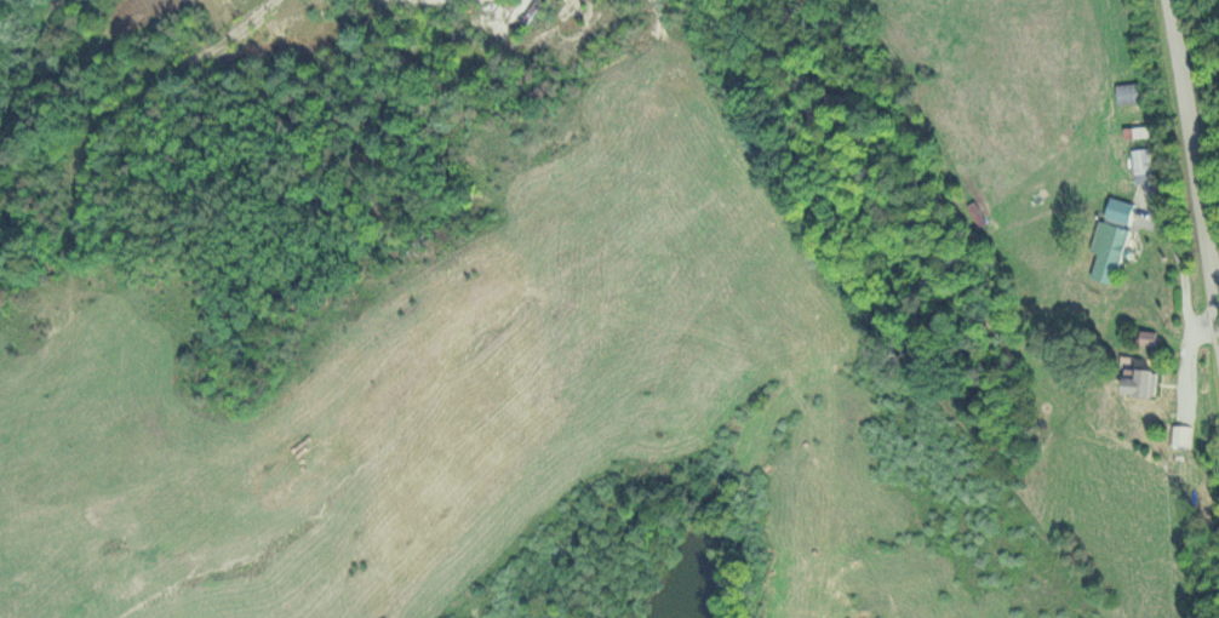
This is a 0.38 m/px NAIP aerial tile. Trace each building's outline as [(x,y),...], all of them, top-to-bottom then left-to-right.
[(1149,126),(1124,126),(1124,136),(1149,136),(1149,126)] [(1105,214),(1128,222),(1134,203),(1111,196),(1105,214)] [(1090,250),(1098,252),(1091,277),(1114,283),(1129,227),(1098,219),(1090,250)] [(1121,391),(1153,398),(1159,370),(1134,365),(1132,375),(1125,373),(1121,391)] [(1189,444),(1189,426),(1174,426),(1174,444),(1189,444)]
